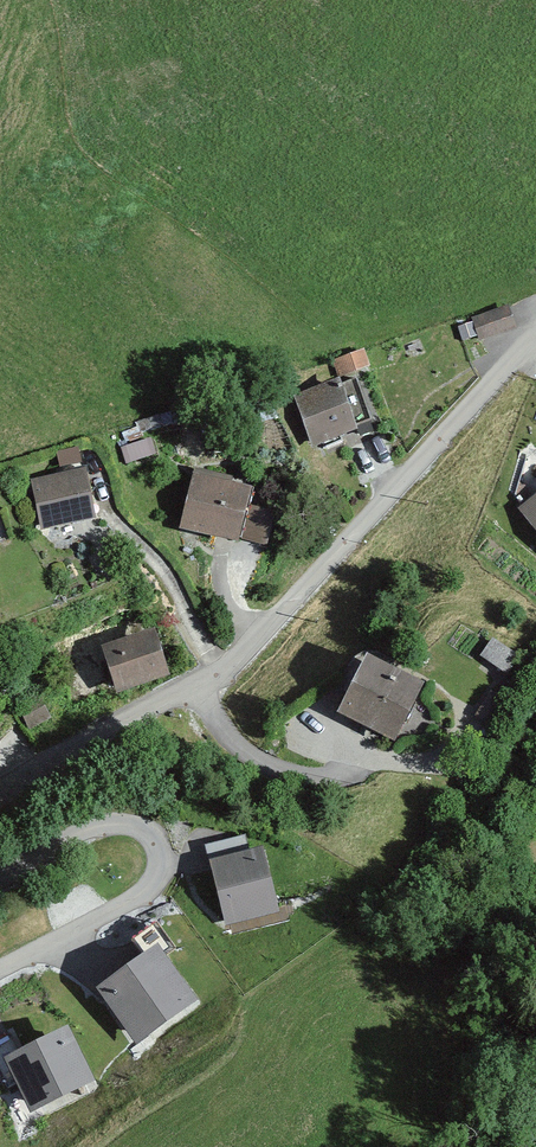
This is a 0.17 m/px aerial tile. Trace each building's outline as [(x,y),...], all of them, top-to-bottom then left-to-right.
[(508,303),(472,316),(480,335),(515,322),(508,303)] [(350,375),(286,397),(303,445),(366,423),(350,375)] [(81,473),(37,482),(46,523),(90,514),(81,473)] [(257,489),(196,474),(182,530),(243,545),(257,489)] [(523,508),(535,524),(535,498),(523,508)] [(153,631),(107,647),(121,687),(167,671),(153,631)] [(420,683),(370,658),(343,710),(393,736),(420,683)] [(275,910),(260,853),(211,865),(225,923),(275,910)] [(193,999),(156,950),(102,989),(139,1039),(193,999)] [(89,1080),(66,1032),(10,1060),(34,1107),(89,1080)]
